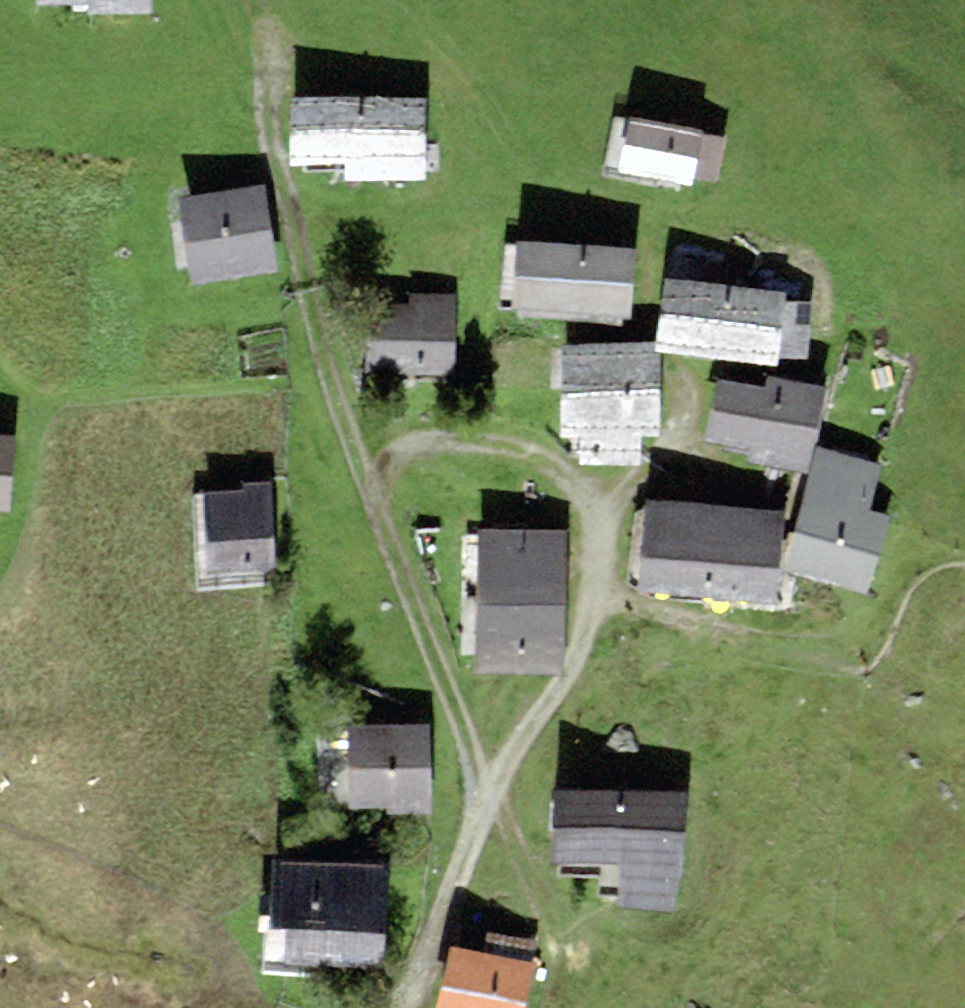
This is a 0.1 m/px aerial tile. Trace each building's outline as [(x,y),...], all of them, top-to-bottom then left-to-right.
[(38,2),(75,3),(75,13),(150,14),(150,3),(150,0),(38,0),(38,2)] [(426,95),(290,94),(289,162),(344,162),(344,179),(425,180),(426,95)] [(703,128),(630,114),(619,169),(693,183),(694,178),(703,132),(703,128)] [(724,136),(703,132),(694,178),(715,182),(724,136)] [(264,183),(177,195),(189,281),(276,269),(264,183)] [(635,247),(516,238),(511,308),(630,317),(635,247)] [(670,255),(668,276),(728,283),(730,261),(670,255)] [(668,276),(664,276),(656,351),(778,364),(786,289),(728,283),(668,276)] [(364,372),(455,374),(457,292),(409,291),(409,304),(366,303),(364,372)] [(652,343),(560,344),(561,435),(581,435),(582,463),(641,463),(641,435),(658,434),(658,353),(652,353),(652,343)] [(807,471),(824,386),(769,375),(766,387),(718,377),(705,439),(752,449),(749,460),(807,471)] [(0,432),(0,508),(9,509),(12,433),(0,432)] [(882,463),(817,444),(785,570),(867,594),(892,515),(869,509),(882,463)] [(208,573),(277,569),(272,487),(271,479),(243,480),(244,489),(203,491),(208,573)] [(787,509),(647,497),(639,593),(778,605),(787,509)] [(568,529),(477,527),(476,602),(567,603),(568,529)] [(566,674),(567,603),(476,602),(475,672),(566,674)] [(429,722),(346,723),(348,806),(387,805),(387,814),(431,813),(431,805),(429,722)] [(673,912),(686,861),(686,787),(551,787),(551,861),(619,861),(619,906),(673,912)] [(390,863),(272,857),(269,925),(285,926),(283,960),(386,965),(390,863)] [(483,950),(530,961),(535,940),(487,930),(483,950)] [(534,961),(530,961),(483,950),(450,943),(436,1007),(524,1007),(534,961)]
